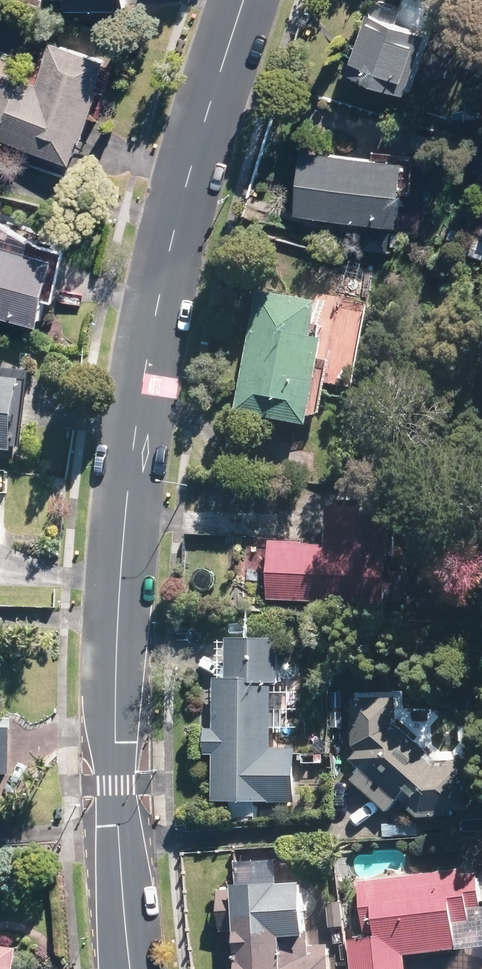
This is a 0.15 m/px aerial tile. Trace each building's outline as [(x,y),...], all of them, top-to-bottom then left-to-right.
[(65,10),(135,9),(135,0),(65,0),(65,10)] [(356,67),(418,88),(438,30),(409,20),(412,10),(384,0),(376,0),(372,11),(376,15),(356,67)] [(0,86),(0,134),(81,161),(115,57),(58,38),(43,83),(5,70),(0,86)] [(307,149),(302,213),(409,221),(414,157),(307,149)] [(47,322),(59,256),(0,244),(0,311),(47,322)] [(329,298),(261,289),(237,413),(315,428),(333,339),(320,337),(329,298)] [(19,448),(29,379),(0,377),(0,447),(19,448)] [(274,542),(271,596),(395,600),(400,506),(335,505),(331,544),(274,542)] [(215,754),(214,799),(302,801),(302,747),(274,747),(273,683),(282,683),(283,639),(230,637),(230,676),(217,677),(217,725),(207,726),(207,754),(215,754)] [(1,656),(0,656),(0,772),(12,772),(12,724),(0,724),(1,656)] [(353,781),(389,811),(402,798),(423,813),(470,809),(469,782),(474,782),(473,758),(440,762),(400,725),(401,696),(356,698),(355,745),(361,750),(353,760),(363,769),(353,781)] [(355,968),(409,968),(408,955),(460,949),(458,921),(474,920),(472,906),(481,905),(481,893),(480,872),(468,874),(465,868),(361,881),(368,938),(351,940),(355,968)] [(334,955),(331,955),(330,944),(313,945),(310,880),(239,885),(238,890),(222,891),(223,932),(242,931),(245,967),(233,967),(233,968),(334,968),(334,955)] [(329,902),(331,926),(346,925),(344,900),(329,902)] [(27,943),(0,939),(0,968),(23,968),(27,943)]
